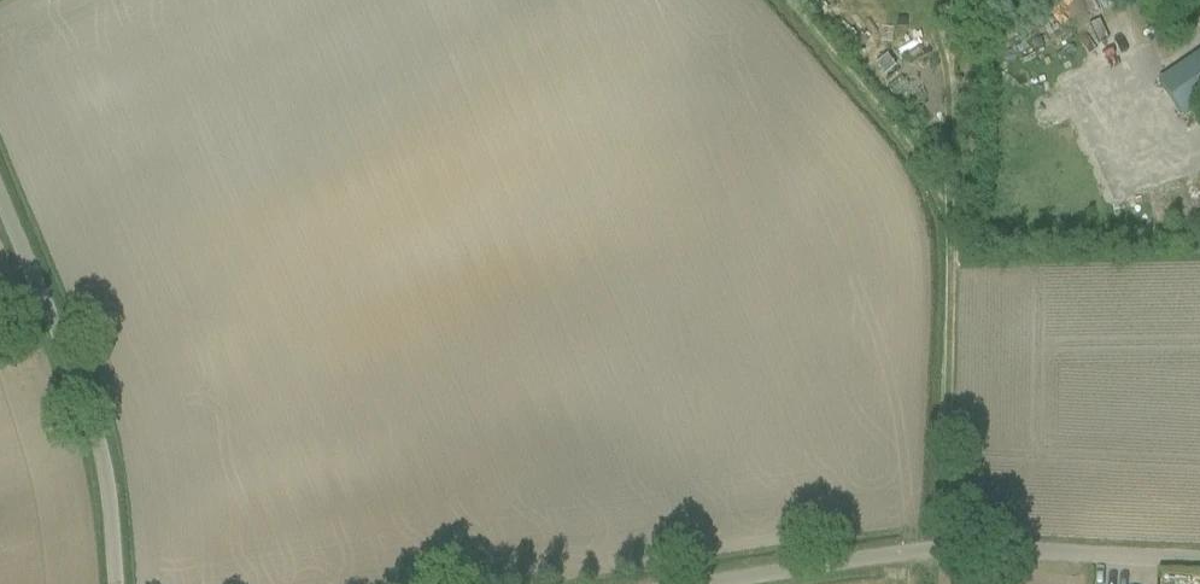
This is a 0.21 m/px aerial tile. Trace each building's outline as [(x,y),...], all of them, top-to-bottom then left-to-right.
[(1188,65),(1168,78),(1189,109),(1199,101),(1199,57),(1188,65)]
